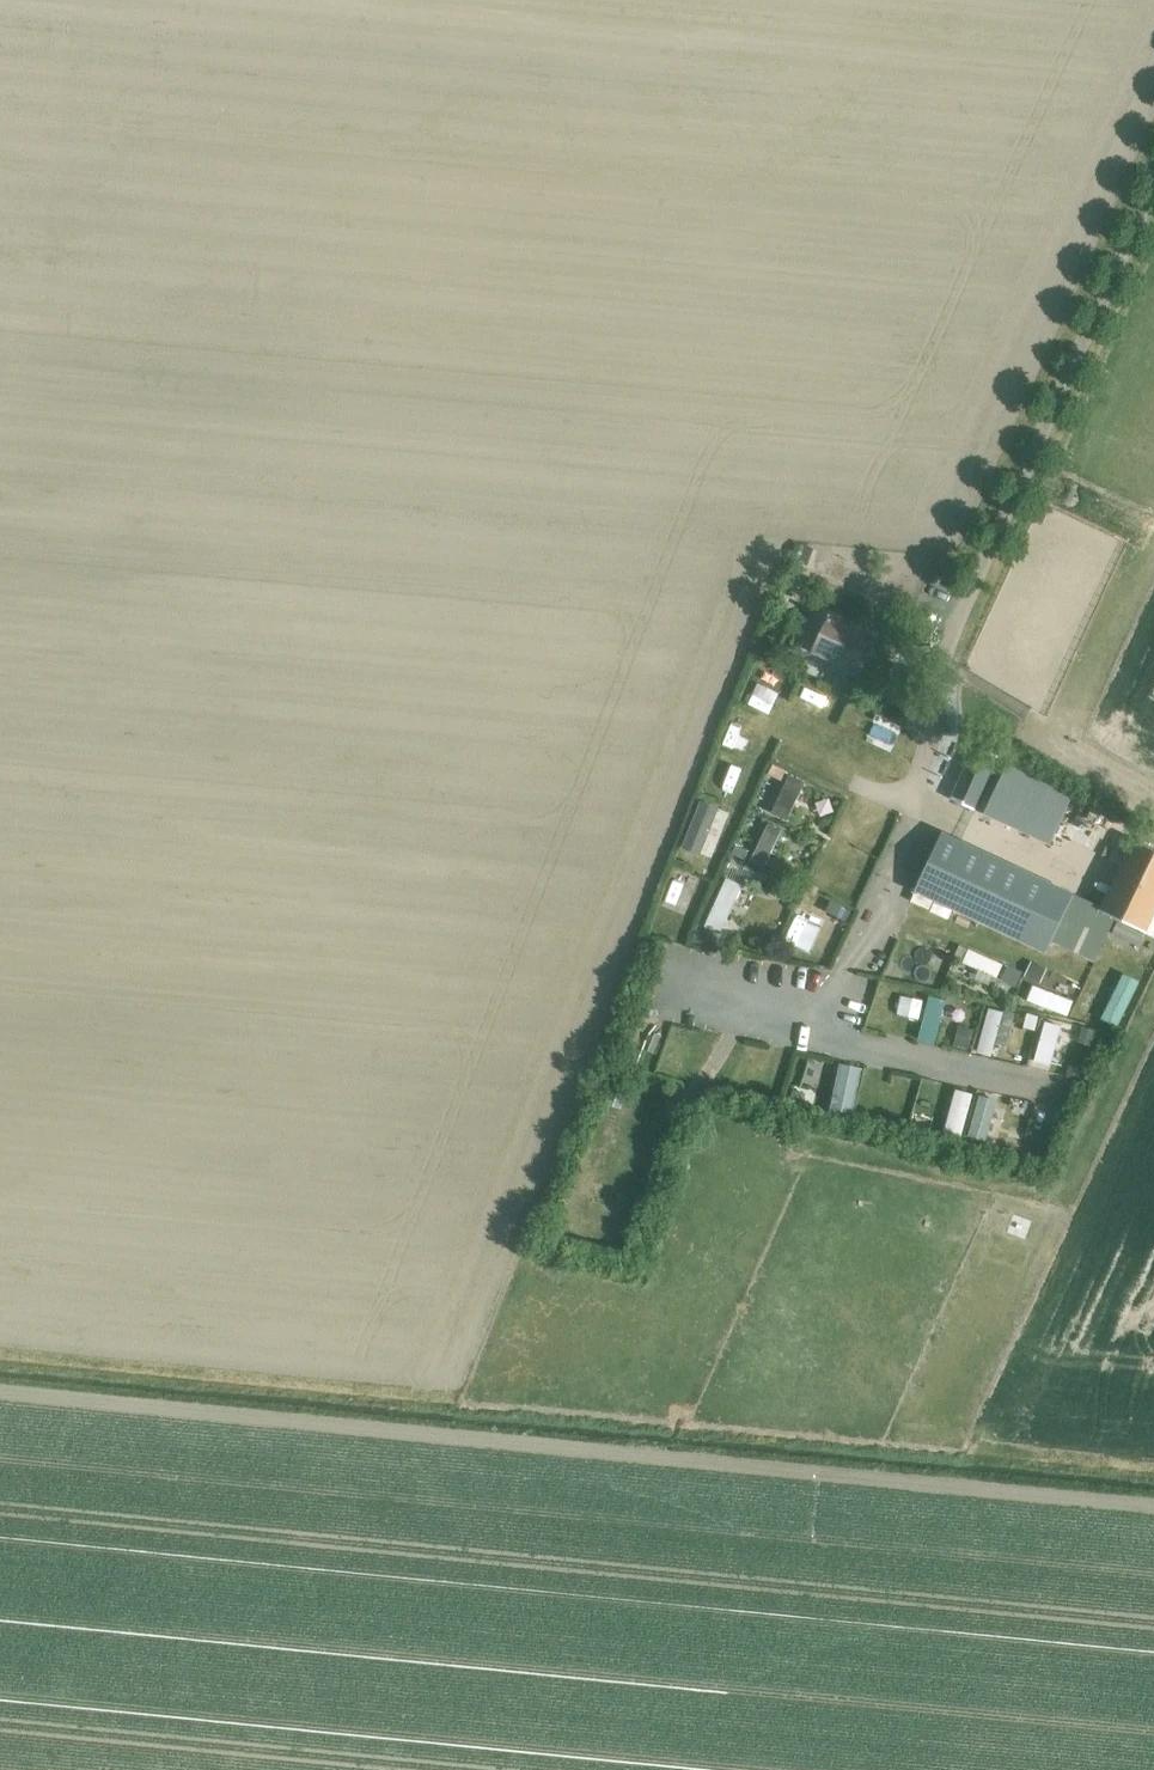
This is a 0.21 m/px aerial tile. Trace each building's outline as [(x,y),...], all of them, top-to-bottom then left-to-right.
[(813,651),(855,671),(870,636),(828,617),(813,651)] [(782,695),(789,671),(765,664),(758,688),(782,695)] [(950,799),(973,809),(997,756),(975,746),(950,799)] [(798,749),(777,791),(801,803),(822,761),(798,749)] [(1000,780),(995,794),(1042,811),(1047,796),(1000,780)] [(915,891),(1045,953),(1073,894),(942,833),(915,891)] [(1144,932),(1153,912),(1153,849),(1133,840),(1099,911),(1144,932)] [(685,855),(674,885),(691,891),(701,861),(685,855)] [(716,907),(734,918),(760,871),(742,860),(716,907)] [(807,936),(828,941),(833,917),(812,912),(807,936)] [(1023,948),(1015,962),(1030,970),(1038,956),(1023,948)] [(1008,1039),(1017,994),(1000,991),(991,1036),(1008,1039)] [(1055,1005),(1053,1047),(1075,1048),(1077,1007),(1055,1005)] [(998,1122),(1009,1081),(993,1077),(982,1117),(998,1122)] [(975,1119),(980,1095),(967,1092),(961,1116),(975,1119)] [(1034,1133),(1040,1118),(1022,1111),(1016,1126),(1034,1133)]
